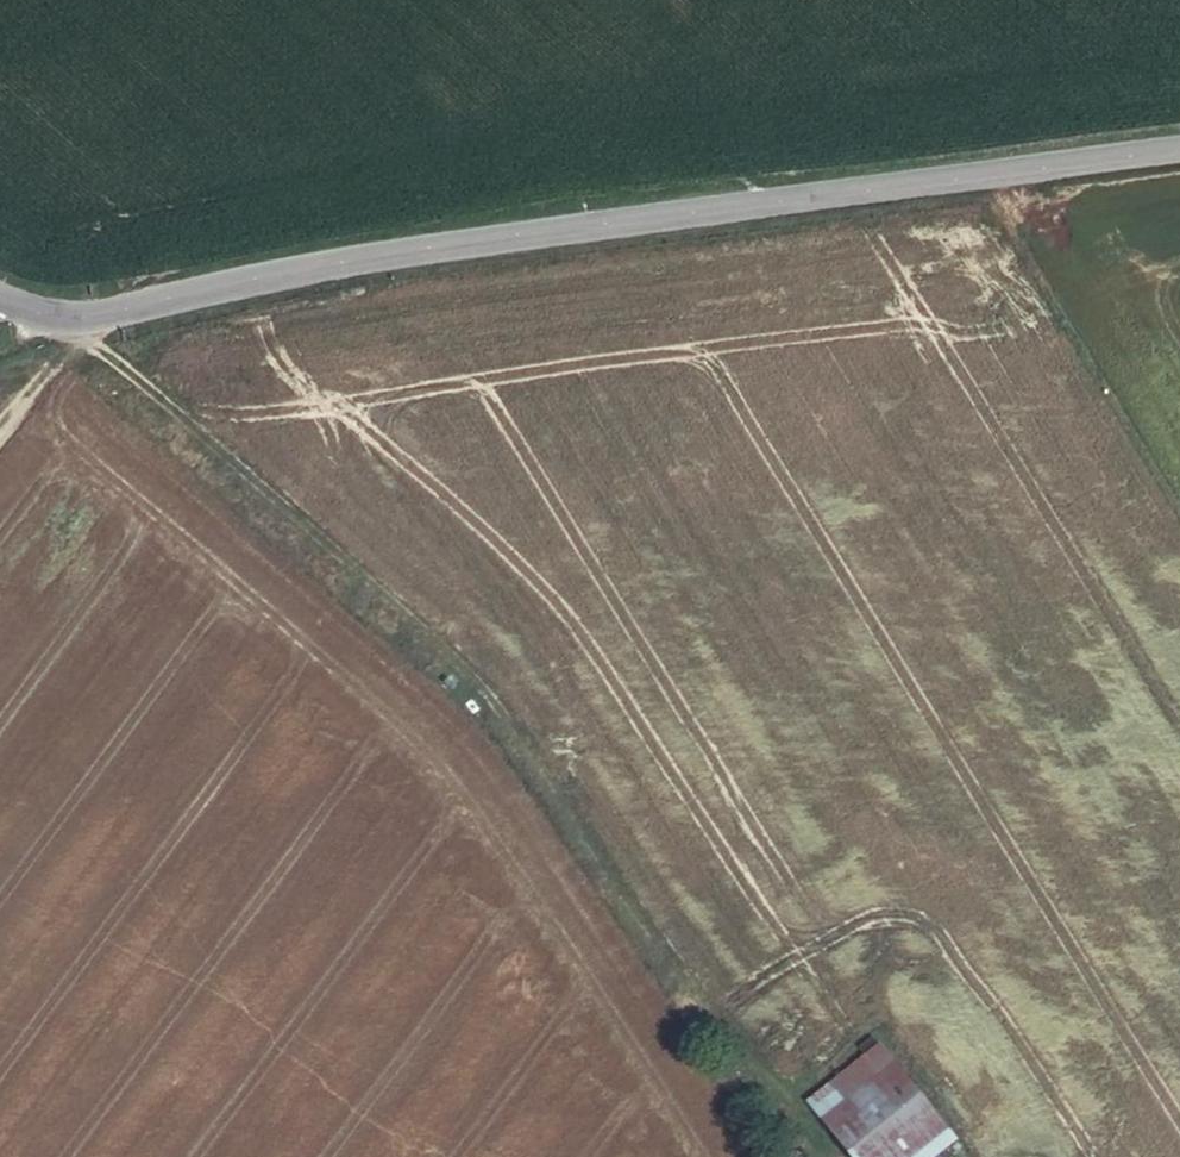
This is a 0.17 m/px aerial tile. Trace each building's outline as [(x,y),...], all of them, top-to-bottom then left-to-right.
[(457,686),(451,679),(444,685),(450,693),(457,686)] [(762,1073),(819,1156),(833,1156),(899,1112),(837,1023),(762,1073)]
